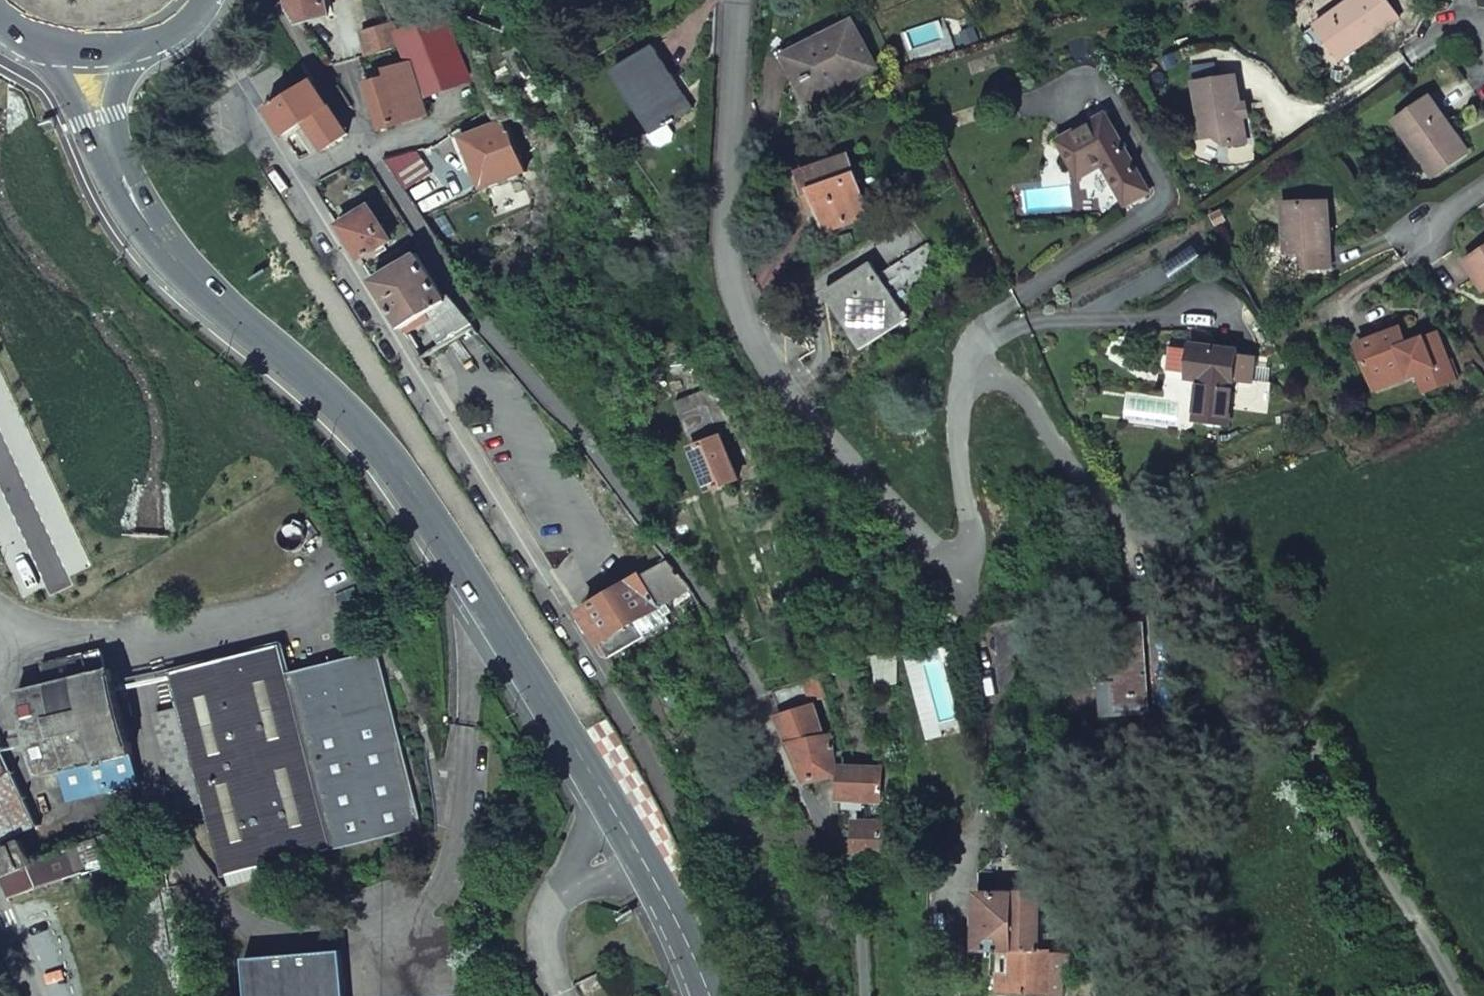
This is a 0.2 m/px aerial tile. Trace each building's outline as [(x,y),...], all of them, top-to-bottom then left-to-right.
[(289,10),(298,25),(328,17),(324,0),(287,0),(289,10)] [(1302,36),(1314,52),(1326,44),(1336,59),(1358,43),(1361,47),(1400,20),(1386,0),(1354,0),(1302,36)] [(444,13),(396,33),(401,46),(405,65),(412,63),(422,100),(472,81),(444,13)] [(393,21),(356,32),(363,56),(401,46),(396,33),(393,21)] [(853,21),(784,56),(807,103),(877,68),(853,21)] [(363,56),(358,58),(365,79),(388,72),(387,70),(405,65),(401,46),(363,56)] [(654,47),(615,70),(653,135),(668,126),(692,111),(654,47)] [(388,72),(365,79),(381,129),(427,115),(422,100),(412,63),(405,65),(387,70),(388,72)] [(1193,84),(1203,151),(1245,144),(1235,78),(1193,84)] [(267,111),(284,137),(306,123),(325,150),(348,135),(313,80),(267,111)] [(1467,154),(1429,99),(1402,117),(1413,134),(1405,139),(1432,178),(1467,154)] [(1149,192),(1105,114),(1057,142),(1078,180),(1101,167),(1123,206),(1149,192)] [(1394,123),(1405,139),(1413,134),(1402,117),(1394,123)] [(501,121),(460,139),(481,190),(523,173),(501,121)] [(662,149),(673,143),(675,135),(668,126),(653,135),(649,137),(655,147),(662,149)] [(869,216),(848,157),(798,175),(803,190),(810,188),(825,231),(869,216)] [(1329,253),(1327,204),(1283,205),(1285,255),(1300,255),(1300,270),(1331,269),(1331,253),(1329,253)] [(338,229),(359,261),(390,241),(371,210),(338,229)] [(455,291),(425,251),(416,256),(446,297),(451,294),(455,291)] [(1465,264),(1483,292),(1483,251),(1465,264)] [(373,283),(403,329),(449,301),(446,297),(416,256),(373,283)] [(871,263),(830,291),(866,346),(908,319),(871,263)] [(475,327),(451,294),(446,297),(449,301),(403,329),(406,335),(428,323),(443,346),(475,327)] [(1401,330),(1356,346),(1369,381),(1406,368),(1410,378),(1417,375),(1424,393),(1455,381),(1443,347),(1428,352),(1424,340),(1407,346),(1401,330)] [(1438,335),(1424,340),(1428,352),(1443,347),(1438,335)] [(1237,353),(1238,351),(1191,345),(1187,379),(1198,380),(1193,421),(1229,425),(1231,408),(1234,379),(1237,353)] [(1257,355),(1237,353),(1234,379),(1254,381),(1257,355)] [(1374,391),(1410,378),(1406,368),(1369,381),(1374,391)] [(1231,408),(1268,412),(1271,383),(1254,381),(1234,379),(1231,408)] [(739,431),(702,392),(674,402),(692,449),(721,438),(739,431)] [(721,438),(692,449),(709,491),(737,481),(721,438)] [(669,561),(641,579),(660,608),(693,589),(669,561)] [(612,597),(582,615),(599,645),(636,623),(660,608),(641,579),(612,597)] [(1115,717),(1149,715),(1143,622),(1109,625),(1115,717)] [(636,623),(599,645),(607,660),(644,638),(636,623)] [(259,868),(421,827),(377,652),(288,675),(281,646),(171,674),(179,713),(156,719),(178,808),(203,802),(222,878),(225,877),(228,887),(262,879),(259,868)] [(17,693),(38,778),(60,772),(68,803),(140,785),(124,718),(132,717),(129,703),(120,705),(112,670),(107,671),(101,651),(42,666),(47,686),(17,693)] [(817,673),(772,691),(782,716),(778,717),(778,718),(813,707),(812,702),(825,697),(817,673)] [(813,707),(778,718),(790,744),(823,737),(813,707)] [(823,737),(790,744),(805,782),(831,777),(827,736),(823,737)] [(35,828),(0,747),(0,843),(35,828)] [(838,800),(863,801),(868,826),(882,826),(878,802),(879,769),(839,767),(839,779),(838,800)] [(883,853),(882,826),(868,826),(855,826),(854,853),(883,853)] [(0,850),(0,866),(4,877),(29,866),(19,842),(0,850)] [(29,866),(4,877),(0,879),(8,897),(9,899),(80,874),(67,852),(29,866)] [(1013,950),(1013,892),(976,893),(976,950),(1009,950),(1013,950)] [(1013,950),(1038,950),(1038,892),(1013,892),(1013,950)] [(999,972),(999,995),(1051,995),(1051,955),(1051,950),(1038,950),(1013,950),(1009,950),(1009,972),(999,972)] [(343,952),(246,960),(249,995),(346,995),(343,952)] [(1051,955),(1051,995),(1065,995),(1065,955),(1051,955)]
